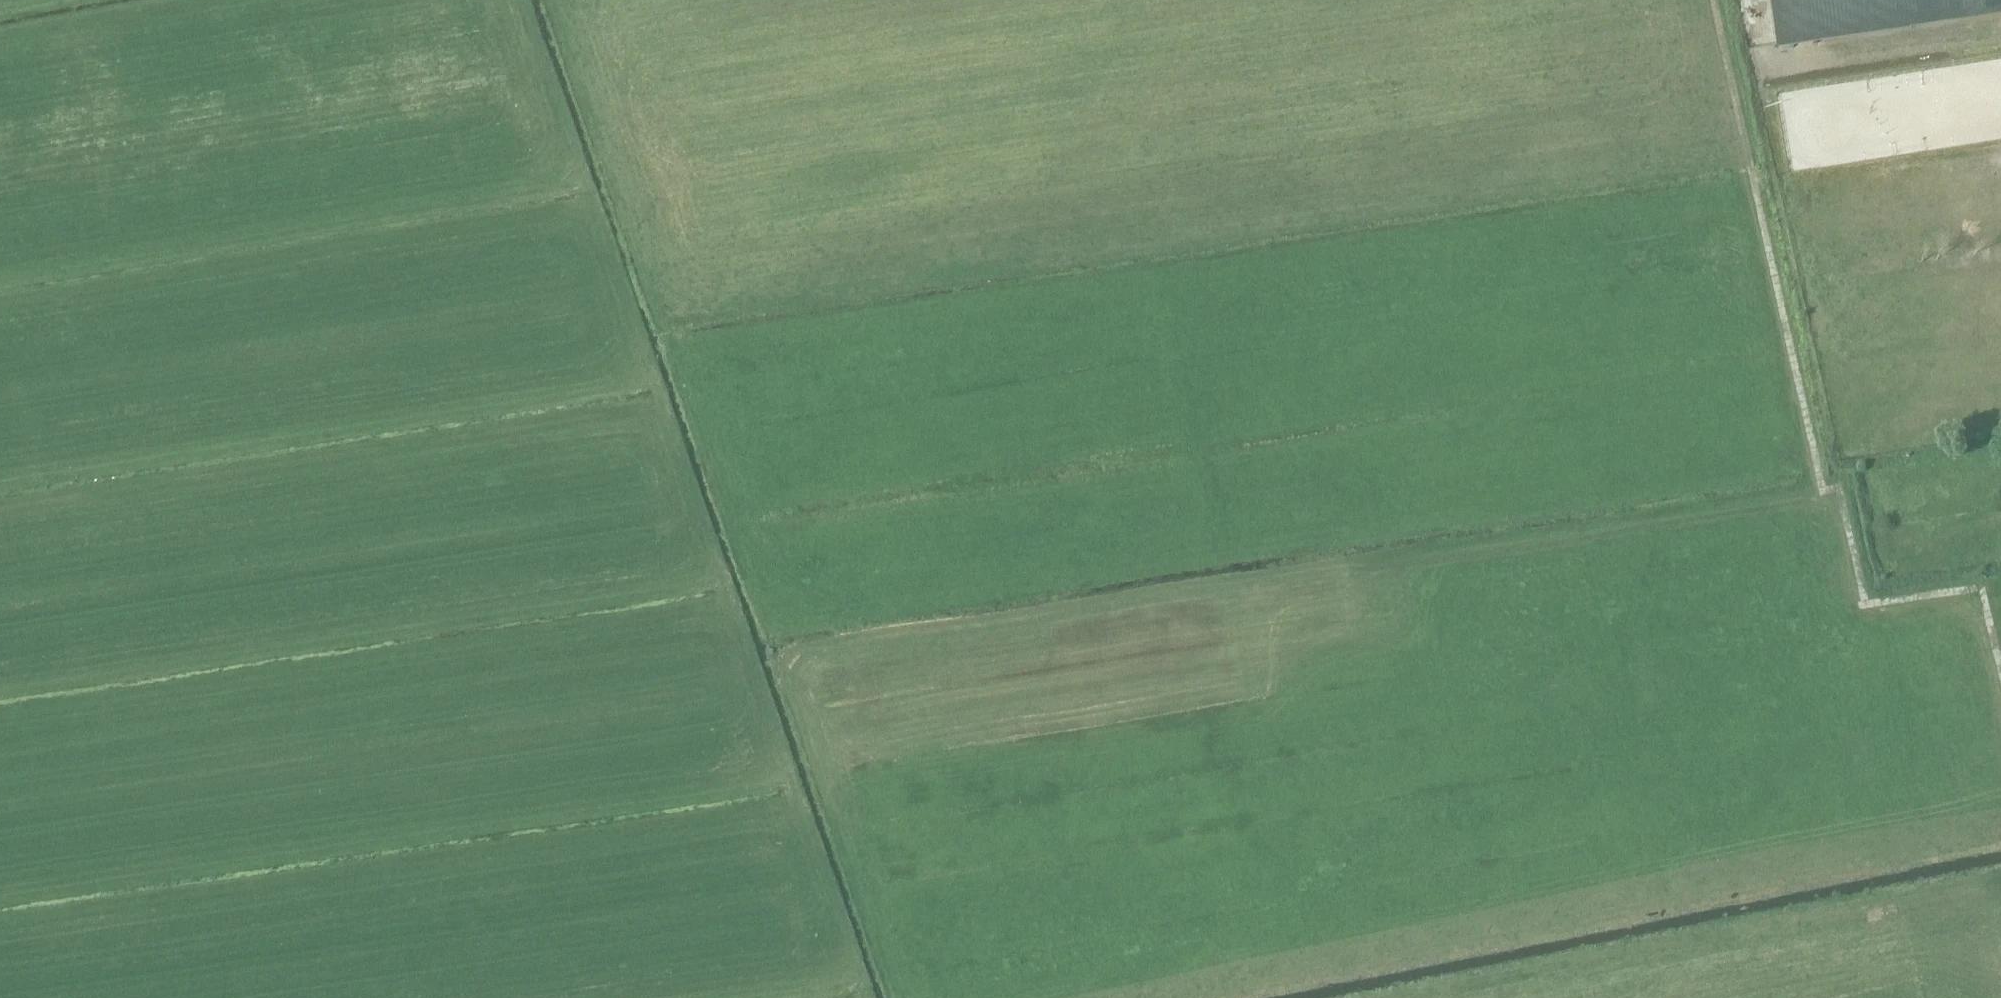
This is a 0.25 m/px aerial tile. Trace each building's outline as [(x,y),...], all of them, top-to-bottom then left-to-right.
[(1749,34),(1765,33),(1763,0),(1747,0),(1749,34)] [(1777,55),(2000,21),(2000,0),(1769,0),(1777,55)]
